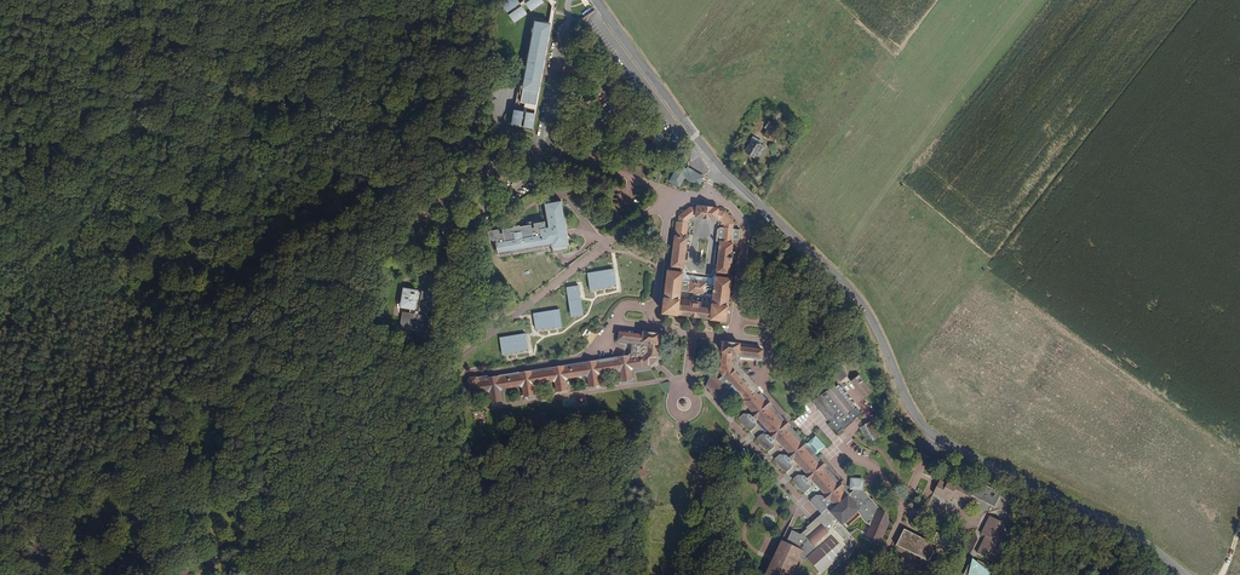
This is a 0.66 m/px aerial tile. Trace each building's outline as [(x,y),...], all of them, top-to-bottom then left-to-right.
[(521,1),(520,0),(507,0),(503,3),(508,9),(512,7),(521,1)] [(521,1),(512,7),(513,9),(522,3),(526,1),(527,0),(522,0),(521,1)] [(552,3),(550,20),(541,18),(540,21),(552,23),(554,8),(556,1),(555,0),(550,0),(552,3)] [(522,3),(513,9),(509,12),(514,19),(527,10),(522,3)] [(534,122),(536,122),(554,19),(557,8),(554,8),(552,23),(548,40),(537,105),(536,111),(534,122)] [(526,103),(537,105),(548,40),(552,23),(540,21),(536,20),(536,24),(526,79),(522,102),(526,103)] [(523,79),(526,79),(536,24),(533,24),(523,79)] [(522,122),(525,123),(527,110),(536,111),(537,105),(526,103),(524,111),(522,122)] [(522,127),(522,122),(524,111),(516,110),(513,125),(522,127)] [(524,128),(532,129),(534,122),(536,111),(527,110),(525,123),(524,128)] [(769,124),(764,137),(774,140),(779,128),(769,124)] [(664,136),(659,130),(653,135),(659,141),(664,136)] [(765,148),(754,141),(747,152),(758,159),(765,148)] [(705,177),(680,163),(669,180),(679,186),(685,177),(700,185),(705,177)] [(540,219),(487,229),(489,240),(498,238),(500,253),(553,244),(555,251),(572,249),(563,200),(546,203),(550,225),(542,227),(540,219)] [(733,239),(735,225),(734,225),(734,220),(725,211),(719,210),(719,207),(697,205),(697,207),(689,207),(679,214),(679,217),(677,218),(670,265),(672,265),(671,270),(668,270),(664,295),(661,296),(660,303),(663,304),(662,310),(679,312),(679,311),(690,312),(689,315),(696,315),(696,313),(710,315),(710,317),(726,319),(726,311),(728,311),(729,304),(728,304),(731,277),(729,276),(731,260),(733,260),(734,253),(733,252),(734,240),(733,239)] [(615,270),(588,274),(590,289),(617,286),(615,270)] [(578,285),(566,287),(571,317),(583,315),(578,285)] [(432,291),(420,290),(420,296),(411,295),(412,289),(400,287),(397,306),(406,307),(406,312),(399,311),(397,327),(409,328),(409,322),(414,322),(413,329),(424,330),(426,314),(422,314),(423,309),(430,310),(432,291)] [(558,309),(533,313),(535,330),(561,326),(558,309)] [(476,381),(476,375),(471,376),(467,382),(467,387),(469,389),(471,391),(489,389),(491,400),(500,399),(499,387),(522,384),(524,395),(534,394),(533,382),(554,379),(555,390),(568,389),(567,377),(588,374),(590,386),(601,384),(600,372),(621,369),(623,381),(633,379),(632,368),(649,365),(649,363),(651,363),(653,365),(660,359),(658,357),(660,345),(662,345),(663,333),(645,332),(645,334),(623,331),(621,342),(643,345),(642,352),(628,354),(628,356),(619,357),(619,360),(598,362),(598,361),(586,362),(586,365),(565,367),(565,365),(553,367),(553,370),(531,373),(530,370),(520,372),(520,375),(499,378),(498,375),(487,376),(487,380),(476,381)] [(525,333),(499,337),(502,354),(528,349),(525,333)] [(813,442),(809,446),(785,417),(743,366),(741,354),(763,358),(764,348),(741,345),(741,342),(723,338),(722,350),(723,350),(721,360),(724,362),(721,364),(727,376),(721,379),(720,375),(713,375),(708,382),(717,398),(736,387),(747,401),(745,402),(754,413),(751,415),(745,414),(739,418),(749,432),(755,427),(755,418),(758,417),(771,433),(769,435),(763,435),(757,440),(767,453),(772,448),(772,440),(775,438),(789,454),(788,456),(781,456),(775,461),(785,474),(791,470),(791,462),(793,460),(807,475),(805,477),(799,477),(792,483),(802,494),(808,489),(808,481),(810,480),(824,496),(822,497),(825,503),(829,501),(834,508),(802,535),(792,529),(785,541),(781,539),(762,574),(789,574),(799,557),(802,560),(803,559),(805,558),(819,574),(829,566),(833,569),(851,553),(848,549),(852,545),(849,543),(853,540),(846,531),(863,515),(865,516),(866,521),(868,526),(870,529),(874,531),(869,541),(883,548),(893,529),(889,518),(884,516),(864,492),(860,494),(860,500),(855,499),(816,454),(820,451),(813,442)] [(706,341),(706,348),(715,348),(715,340),(706,341)] [(835,374),(840,382),(848,376),(842,369),(835,374)] [(869,391),(858,375),(850,380),(862,396),(869,391)] [(857,405),(839,385),(837,388),(834,385),(822,395),(820,393),(811,401),(826,419),(828,417),(831,420),(830,422),(838,432),(843,428),(845,429),(856,420),(855,419),(862,412),(859,408),(857,409),(855,408),(857,405)] [(865,424),(874,440),(881,436),(873,420),(865,424)] [(867,444),(874,440),(865,424),(859,428),(867,444)] [(819,438),(813,442),(820,451),(825,445),(819,438)] [(947,483),(943,480),(940,486),(942,487),(941,489),(936,487),(929,499),(947,507),(949,501),(967,508),(972,498),(996,507),(1001,492),(977,483),(972,492),(970,491),(970,488),(963,486),(956,487),(948,484),(947,483)] [(1000,520),(989,515),(979,534),(985,536),(978,553),(994,561),(997,554),(1002,552),(1000,547),(1005,537),(1009,535),(1004,525),(999,523),(1000,520)] [(903,528),(895,545),(921,558),(916,568),(919,570),(924,573),(925,574),(926,574),(932,574),(937,565),(930,561),(935,550),(942,553),(950,538),(937,532),(932,542),(903,528)] [(989,571),(987,570),(988,566),(971,559),(965,574),(988,574),(989,571)]
